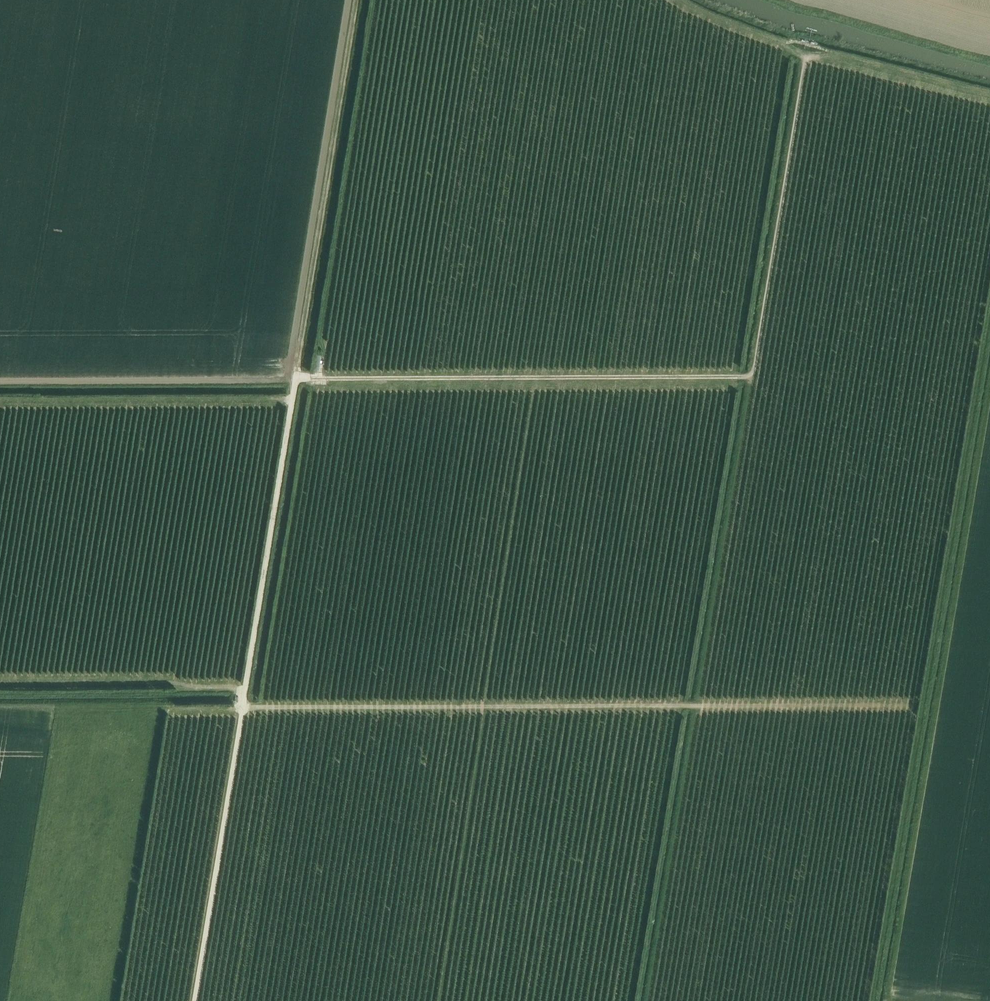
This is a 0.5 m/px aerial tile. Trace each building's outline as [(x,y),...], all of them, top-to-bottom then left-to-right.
[(319,371),(322,353),(316,352),(312,370),(319,371)]
